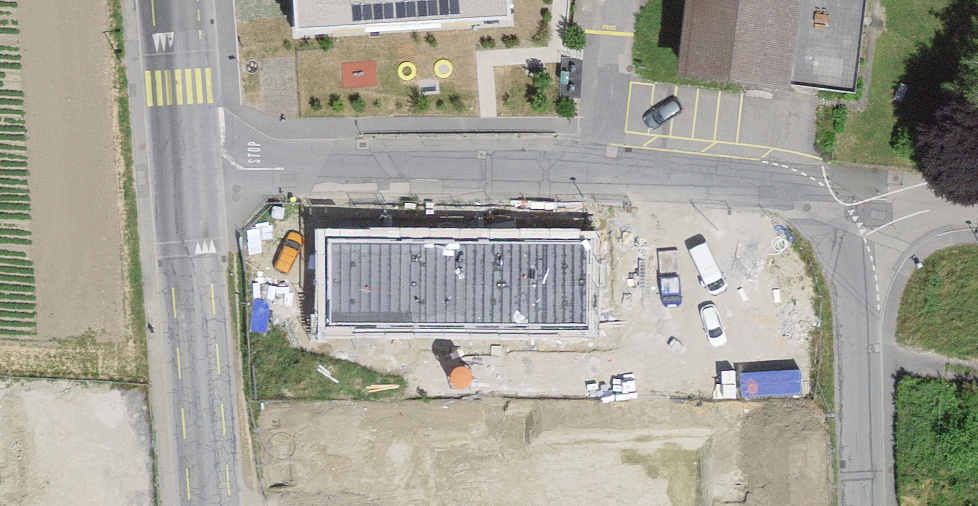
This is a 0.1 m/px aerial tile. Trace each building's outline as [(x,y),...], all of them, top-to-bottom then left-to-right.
[(294,41),(505,26),(503,0),(291,0),(294,41)] [(677,81),(800,97),(850,104),(860,0),(685,0),(677,81)] [(586,242),(328,241),(327,328),(586,329),(586,242)] [(818,347),(781,346),(783,274),(711,272),(708,389),(817,392),(818,347)]
